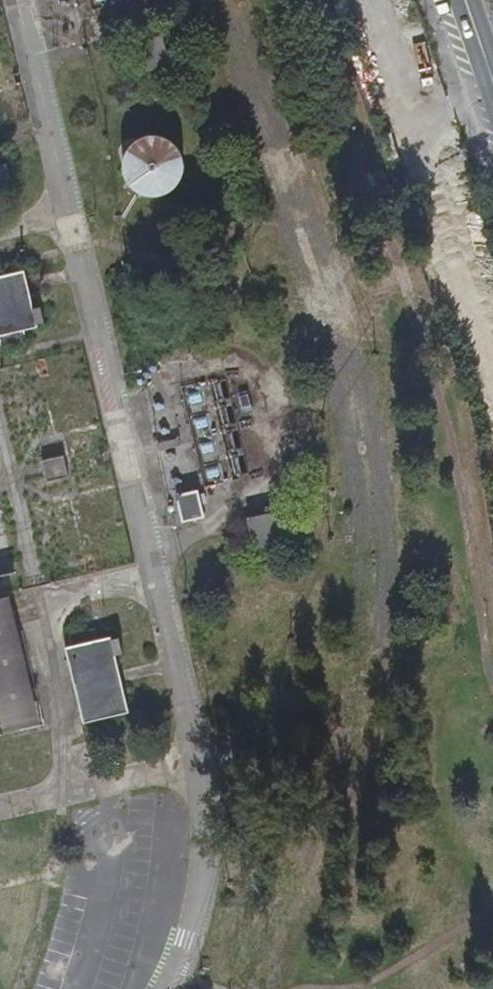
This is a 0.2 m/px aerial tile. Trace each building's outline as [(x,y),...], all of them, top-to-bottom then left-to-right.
[(137,45),(144,76),(173,69),(166,38),(137,45)] [(185,159),(183,154),(181,150),(178,146),(175,143),(171,140),(166,138),(162,136),(157,135),(152,136),(147,136),(142,138),(138,140),(134,143),(131,146),(128,150),(126,155),(124,160),(124,164),(124,169),(124,174),(126,179),(128,183),(131,187),(134,190),(139,193),(143,195),(148,197),(152,198),(157,197),(162,197),(167,195),(171,193),(175,190),(178,187),(181,183),(183,178),(185,174),(186,169),(186,164),(185,159)] [(7,184),(6,179),(13,178),(10,165),(3,166),(0,155),(0,185),(7,184)] [(39,329),(30,291),(38,289),(36,277),(28,278),(27,276),(14,278),(11,268),(0,271),(0,337),(39,329)] [(80,487),(75,469),(54,472),(59,492),(80,487)] [(212,494),(190,498),(195,524),(217,521),(212,494)] [(19,569),(4,507),(0,508),(0,573),(19,569)] [(261,524),(266,551),(292,547),(287,519),(261,524)] [(18,592),(0,596),(0,714),(3,730),(41,723),(18,592)] [(73,651),(93,731),(137,721),(122,659),(129,658),(126,643),(120,645),(118,641),(102,645),(100,633),(75,638),(78,650),(73,651)]
